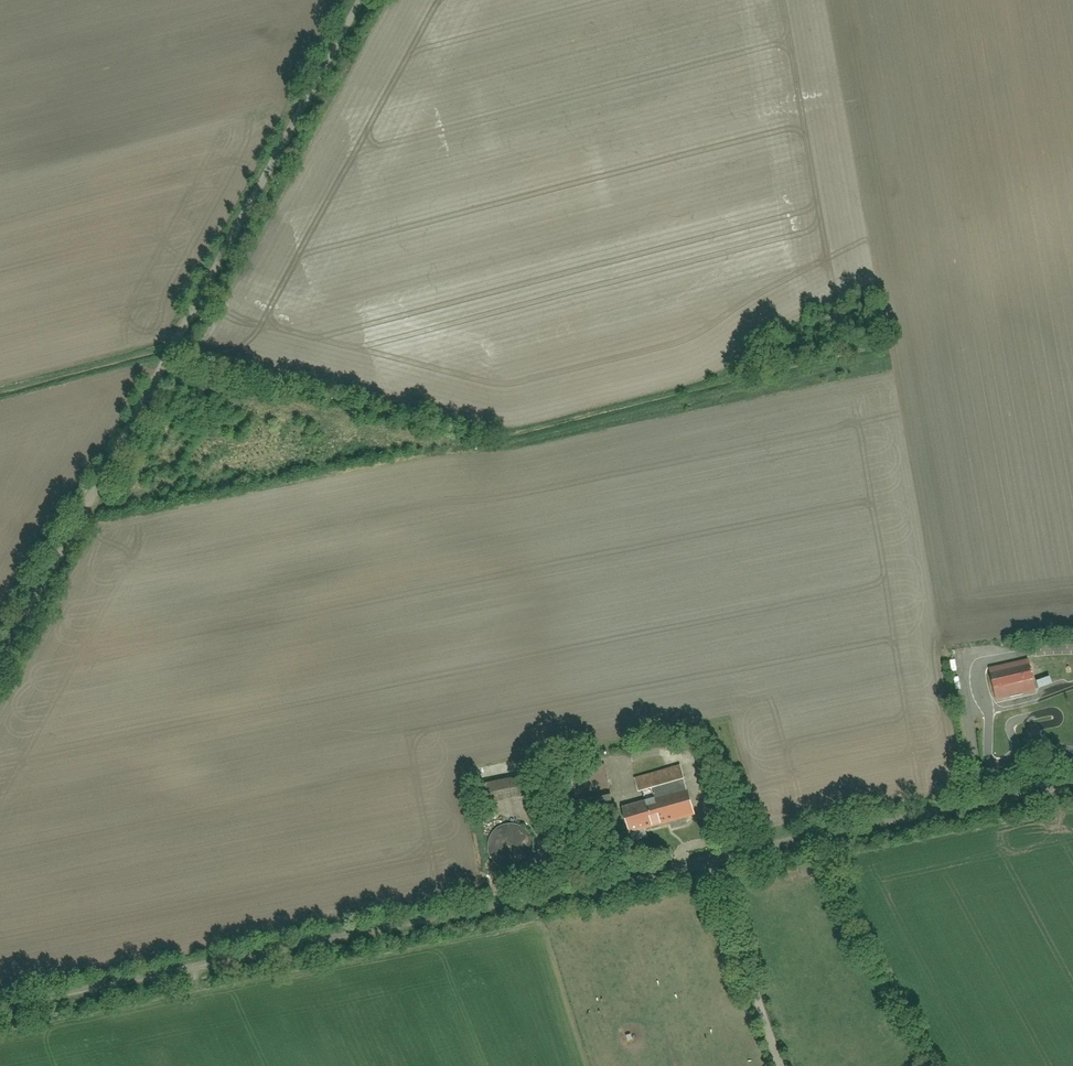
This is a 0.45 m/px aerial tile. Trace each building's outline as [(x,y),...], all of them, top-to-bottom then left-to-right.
[(1026,658),(986,667),(993,699),(1032,691),(1026,658)] [(1041,680),(1044,688),(1057,683),(1054,675),(1041,680)] [(618,802),(626,836),(696,819),(683,765),(633,777),(638,797),(618,802)] [(480,774),(484,800),(521,794),(517,768),(480,774)] [(532,859),(535,851),(536,842),(533,834),(528,828),(521,823),(514,821),(506,821),(499,824),(493,829),(488,836),(486,843),(487,851),(490,858),(495,865),(503,869),(511,870),(519,869),(527,865),(532,859)] [(1053,850),(1068,846),(1066,840),(1052,845),(1053,850)]
